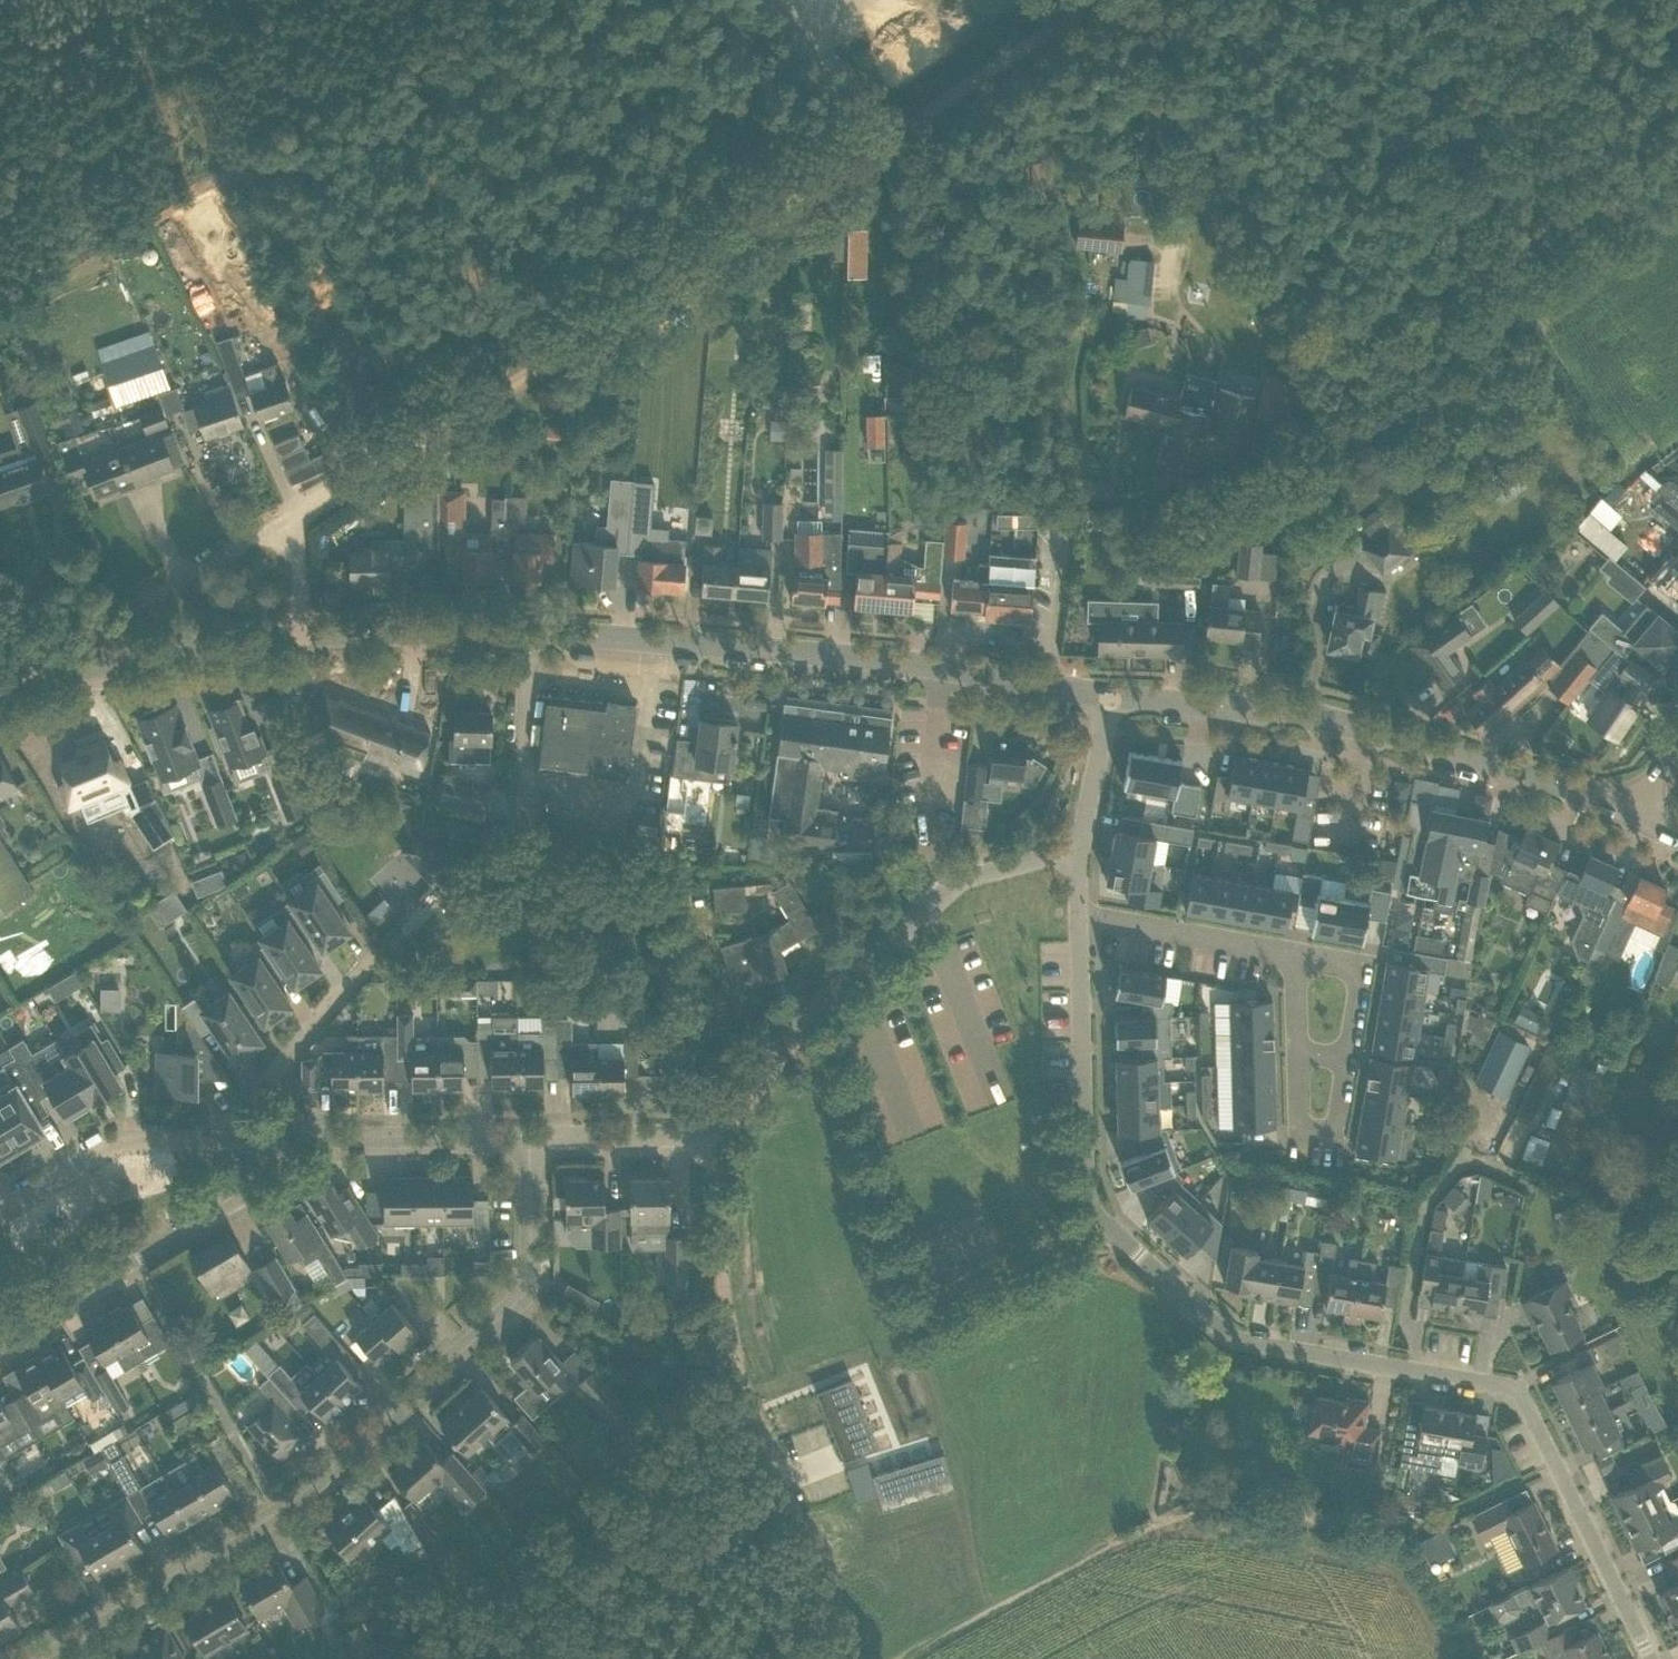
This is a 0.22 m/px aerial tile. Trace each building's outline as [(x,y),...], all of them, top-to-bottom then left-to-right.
[(1135,169),(1138,183),(1158,179),(1155,165),(1135,169)] [(1080,240),(1079,245),(1120,249),(1121,235),(1122,221),(1082,218),(1080,240)] [(848,228),(847,276),(865,276),(866,228),(848,228)] [(831,237),(831,259),(845,259),(846,237),(831,237)] [(232,249),(212,260),(234,300),(254,288),(232,249)] [(1125,298),(1124,314),(1143,316),(1144,300),(1125,298)] [(338,338),(346,334),(340,324),(332,329),(338,338)] [(1147,325),(1132,329),(1136,345),(1151,342),(1147,325)] [(97,347),(117,406),(169,388),(149,329),(97,347)] [(217,341),(226,371),(240,366),(230,337),(217,341)] [(413,359),(401,361),(403,373),(415,370),(413,359)] [(767,359),(767,374),(777,374),(778,360),(767,359)] [(294,406),(287,385),(285,380),(283,381),(277,362),(261,367),(267,386),(250,392),(259,418),(294,406)] [(17,408),(30,441),(32,440),(32,442),(48,436),(34,401),(15,363),(5,368),(25,405),(17,408)] [(1262,395),(1256,416),(1278,422),(1289,381),(1286,380),(1267,375),(1262,395)] [(207,400),(183,409),(189,429),(202,425),(206,436),(242,424),(228,382),(204,389),(207,400)] [(1204,430),(1243,440),(1254,399),(1217,390),(1214,399),(1183,391),(1181,398),(1132,386),(1125,413),(1168,424),(1160,456),(1195,465),(1204,430)] [(139,415),(146,434),(168,425),(161,407),(139,415)] [(58,415),(66,436),(84,429),(77,409),(58,415)] [(884,413),(867,414),(868,446),(885,445),(884,413)] [(772,418),(772,436),(786,436),(786,418),(772,418)] [(788,420),(787,434),(799,434),(799,420),(788,420)] [(160,432),(120,448),(137,485),(148,480),(147,476),(173,466),(165,445),(160,432)] [(38,457),(32,442),(32,440),(30,441),(17,445),(0,451),(0,503),(1,505),(48,489),(41,468),(38,457)] [(825,489),(841,490),(842,447),(841,447),(826,447),(825,489)] [(137,485),(120,448),(83,462),(78,450),(64,456),(73,481),(87,476),(95,496),(121,486),(123,490),(137,485)] [(791,466),(791,479),(801,479),(801,466),(791,466)] [(1677,511),(1677,486),(1666,500),(1677,511)] [(439,542),(439,491),(404,490),(404,522),(408,522),(409,539),(371,540),(372,551),(351,552),(351,581),(389,580),(389,565),(415,565),(415,544),(439,544),(439,542)] [(464,492),(439,491),(439,542),(440,542),(440,541),(446,541),(446,559),(447,559),(447,558),(464,558),(464,578),(491,578),(491,545),(503,546),(504,526),(491,526),(491,534),(463,533),(464,492)] [(504,496),(504,526),(503,546),(515,546),(514,579),(541,580),(542,552),(553,552),(553,545),(555,545),(555,541),(553,541),(553,533),(515,533),(516,522),(524,522),(525,496),(504,496)] [(1677,529),(1677,511),(1666,500),(1662,497),(1652,508),(1677,530),(1677,529)] [(763,503),(763,539),(781,540),(781,505),(763,503)] [(587,582),(614,584),(617,552),(628,553),(632,506),(609,504),(606,544),(576,541),(572,579),(587,580),(587,582)] [(632,506),(628,553),(640,554),(637,587),(682,590),(685,556),(665,554),(665,560),(652,559),(653,545),(655,545),(655,541),(642,540),(642,534),(650,535),(653,508),(632,506)] [(1587,512),(1575,527),(1614,559),(1626,544),(1587,512)] [(1010,526),(1010,513),(996,513),(996,526),(1010,526)] [(1010,513),(1010,526),(1024,527),(1024,513),(1010,513)] [(1024,513),(1024,527),(1038,527),(1038,513),(1024,513)] [(695,514),(694,531),(711,532),(712,516),(695,514)] [(1363,547),(1382,573),(1408,554),(1381,518),(1365,530),(1372,540),(1363,547)] [(943,540),(942,555),(964,557),(966,521),(944,520),(943,540)] [(849,528),(846,571),(857,572),(856,583),(854,605),(883,607),(889,545),(889,539),(890,531),(849,528)] [(840,564),(840,531),(821,532),(821,531),(794,531),(795,563),(796,563),(795,573),(793,573),(791,600),(839,604),(840,564)] [(889,545),(883,607),(913,610),(914,594),(939,596),(942,555),(943,540),(926,539),(924,568),(919,567),(919,566),(899,556),(900,543),(900,540),(889,539),(889,545)] [(1238,575),(1258,577),(1261,544),(1241,542),(1238,575)] [(701,592),(735,595),(737,565),(719,564),(720,546),(706,545),(704,563),(703,563),(701,592)] [(737,565),(735,595),(768,598),(770,568),(771,550),(738,547),(737,565)] [(953,578),(951,609),(984,612),(984,616),(1030,619),(1035,556),(989,552),(988,564),(978,564),(977,580),(953,578)] [(1607,557),(1599,567),(1607,574),(1615,564),(1607,557)] [(1669,568),(1663,563),(1651,578),(1669,594),(1677,601),(1677,557),(1669,568)] [(1536,558),(1527,568),(1536,576),(1545,566),(1536,558)] [(1206,634),(1239,638),(1238,642),(1257,644),(1260,611),(1243,609),(1243,607),(1227,605),(1229,584),(1213,583),(1210,604),(1209,604),(1206,634)] [(1368,631),(1377,590),(1358,587),(1354,606),(1338,602),(1328,647),(1356,653),(1356,652),(1374,655),(1378,634),(1368,631)] [(1525,632),(1545,614),(1533,601),(1513,619),(1525,632)] [(1623,656),(1635,642),(1662,665),(1673,653),(1675,655),(1677,652),(1677,631),(1646,604),(1623,630),(1601,611),(1589,626),(1623,656)] [(1472,634),(1456,612),(1408,646),(1425,669),(1428,667),(1431,670),(1442,687),(1464,672),(1448,650),(1472,634)] [(1099,652),(1181,655),(1182,620),(1100,618),(1099,652)] [(1573,698),(1598,668),(1577,651),(1548,687),(1567,702),(1572,697),(1573,698)] [(1609,690),(1590,717),(1589,718),(1616,736),(1636,707),(1656,676),(1630,658),(1620,673),(1615,670),(1604,687),(1609,690)] [(1543,683),(1522,660),(1494,686),(1488,679),(1472,693),(1479,701),(1464,714),(1484,736),(1543,683)] [(308,735),(355,752),(375,760),(418,776),(431,731),(324,692),(308,735)] [(538,769),(628,779),(636,705),(547,694),(538,769)] [(258,771),(271,766),(259,735),(257,735),(253,725),(251,726),(240,696),(208,709),(215,727),(211,729),(220,752),(224,750),(231,767),(253,758),(258,771)] [(189,778),(200,774),(196,763),(197,763),(190,745),(193,744),(190,738),(189,739),(186,731),(187,731),(185,724),(183,725),(175,705),(165,709),(163,703),(144,711),(146,716),(140,719),(147,739),(143,741),(151,760),(155,759),(162,777),(185,768),(189,778)] [(768,824),(766,841),(779,842),(830,850),(836,809),(817,807),(822,767),(839,769),(839,776),(853,778),(854,778),(855,772),(884,776),(889,739),(892,717),(853,712),(796,704),(784,703),(768,824)] [(449,761),(490,761),(491,711),(456,710),(456,739),(449,739),(449,761)] [(672,776),(710,780),(712,765),(731,768),(737,722),(701,718),(698,748),(676,746),(672,776)] [(958,851),(960,852),(973,848),(975,847),(974,844),(982,839),(985,799),(996,800),(998,775),(1023,778),(1034,784),(1045,764),(1032,756),(1030,759),(1025,759),(1027,740),(993,736),(988,782),(983,781),(985,764),(969,762),(965,799),(963,799),(958,851)] [(61,763),(68,781),(60,784),(69,807),(129,783),(119,759),(113,761),(104,739),(77,750),(79,756),(61,763)] [(1178,782),(1182,760),(1129,751),(1123,786),(1174,795),(1171,811),(1195,816),(1200,786),(1178,782)] [(1234,754),(1230,776),(1217,774),(1211,812),(1227,814),(1231,795),(1252,798),(1259,759),(1234,754)] [(18,785),(0,756),(0,796),(18,785)] [(1259,759),(1252,798),(1276,803),(1283,763),(1259,759)] [(1276,803),(1301,807),(1307,767),(1283,763),(1276,803)] [(201,785),(217,827),(238,819),(222,777),(201,785)] [(1469,815),(1487,819),(1491,796),(1415,777),(1405,825),(1413,827),(1428,830),(1432,808),(1454,812),(1456,806),(1469,808),(1469,815)] [(442,800),(465,804),(487,808),(490,790),(445,782),(442,800)] [(143,832),(153,847),(174,834),(156,797),(131,814),(143,832)] [(1469,808),(1456,806),(1454,812),(1432,808),(1428,830),(1413,827),(1400,889),(1449,899),(1457,860),(1477,864),(1480,849),(1481,849),(1487,819),(1469,815),(1469,808)] [(1113,840),(1111,855),(1124,858),(1151,863),(1156,837),(1190,843),(1193,827),(1141,818),(1139,833),(1115,829),(1113,840)] [(423,824),(420,837),(435,840),(438,827),(423,824)] [(1528,893),(1524,903),(1546,912),(1551,900),(1566,869),(1550,861),(1558,842),(1526,827),(1501,882),(1528,893)] [(548,841),(595,848),(597,835),(584,833),(583,835),(550,830),(548,841)] [(456,864),(416,835),(399,850),(433,885),(455,865),(456,864)] [(1209,847),(1211,837),(1198,835),(1196,845),(1209,847)] [(64,838),(56,843),(66,857),(74,851),(64,838)] [(1225,850),(1237,852),(1239,842),(1226,840),(1225,850)] [(1278,852),(1279,842),(1267,840),(1266,850),(1278,852)] [(1251,844),(1239,842),(1237,852),(1249,854),(1251,844)] [(1279,842),(1278,852),(1290,854),(1292,844),(1279,842)] [(0,851),(0,877),(12,869),(0,851)] [(1582,939),(1592,944),(1594,945),(1615,899),(1604,894),(1617,866),(1590,854),(1580,877),(1566,871),(1559,887),(1598,905),(1595,912),(1596,912),(1582,939)] [(1111,855),(1106,881),(1130,885),(1128,900),(1158,905),(1161,889),(1146,886),(1151,863),(1124,858),(1111,855)] [(59,860),(29,880),(45,904),(47,903),(56,915),(83,896),(59,860)] [(1177,867),(1175,880),(1183,881),(1186,868),(1177,867)] [(343,897),(323,869),(305,881),(309,887),(291,899),(295,906),(295,905),(315,934),(314,934),(323,947),(326,945),(328,947),(327,947),(329,949),(331,948),(330,948),(339,942),(340,941),(339,939),(339,940),(337,937),(349,930),(332,905),(343,897)] [(1455,956),(1469,959),(1486,873),(1472,870),(1455,956)] [(1212,876),(1192,872),(1185,910),(1205,914),(1212,876)] [(1297,902),(1315,906),(1310,932),(1336,937),(1343,896),(1317,892),(1320,876),(1302,873),(1297,902)] [(206,875),(192,880),(198,895),(212,890),(206,875)] [(1212,876),(1205,914),(1225,917),(1232,879),(1212,876)] [(1662,932),(1673,907),(1660,901),(1666,888),(1639,876),(1629,896),(1626,904),(1615,899),(1594,945),(1592,944),(1587,956),(1577,978),(1590,984),(1600,963),(1616,928),(1629,934),(1635,920),(1662,932)] [(239,877),(229,884),(236,895),(247,888),(239,877)] [(174,888),(186,906),(197,898),(189,878),(174,888)] [(1225,917),(1246,921),(1252,883),(1232,879),(1225,917)] [(766,933),(721,945),(734,990),(779,977),(773,954),(818,927),(790,880),(772,889),(789,919),(766,933)] [(1246,921),(1266,925),(1272,886),(1252,883),(1246,921)] [(713,888),(715,912),(746,909),(744,885),(713,888)] [(1343,896),(1336,937),(1362,941),(1367,915),(1386,918),(1391,888),(1372,885),(1369,901),(1343,896)] [(1293,890),(1272,886),(1266,925),(1286,928),(1293,890)] [(174,891),(168,896),(179,913),(186,909),(174,891)] [(295,905),(295,906),(276,918),(280,924),(261,936),(266,943),(266,942),(285,971),(294,984),(297,982),(298,984),(299,986),(301,985),(309,979),(309,980),(311,978),(310,976),(310,977),(308,975),(320,967),(303,942),(314,934),(315,934),(295,905)] [(1401,905),(1396,941),(1415,944),(1420,908),(1401,905)] [(36,931),(12,947),(32,977),(68,953),(50,925),(37,933),(36,931)] [(1662,951),(1666,952),(1654,980),(1667,986),(1677,961),(1677,946),(1671,943),(1670,944),(1666,942),(1665,941),(1662,951)] [(273,979),(285,971),(266,942),(266,943),(247,956),(251,961),(232,974),(264,1022),(268,1019),(269,1021),(268,1021),(270,1023),(282,1015),(281,1013),(280,1013),(279,1012),(290,1004),(273,979)] [(429,949),(422,942),(413,951),(419,958),(429,949)] [(1383,982),(1425,989),(1428,970),(1443,973),(1446,956),(1417,951),(1414,964),(1387,960),(1383,982)] [(401,962),(409,970),(418,963),(410,954),(401,962)] [(1140,1016),(1170,1016),(1171,1016),(1173,1002),(1161,1000),(1166,975),(1119,967),(1114,994),(1143,999),(1140,1016)] [(56,998),(82,982),(74,969),(48,985),(56,998)] [(436,995),(436,996),(477,995),(477,980),(436,980),(436,981),(436,995)] [(436,981),(416,981),(416,995),(436,995),(436,981)] [(24,992),(29,1000),(43,991),(37,982),(24,992)] [(1421,1011),(1425,989),(1383,982),(1379,1004),(1421,1011)] [(122,986),(101,986),(101,1007),(121,1008),(122,986)] [(252,1020),(243,1007),(244,1007),(242,1005),(240,1006),(241,1006),(239,1008),(228,992),(211,1004),(202,991),(181,1006),(201,1034),(213,1025),(216,1029),(215,1029),(224,1042),(235,1057),(242,1053),(243,1054),(243,1055),(244,1057),(246,1055),(255,1049),(257,1048),(256,1046),(255,1047),(254,1045),(261,1040),(250,1024),(252,1023),(254,1022),(253,1020),(252,1020)] [(1464,1010),(1466,998),(1456,997),(1454,1009),(1464,1010)] [(1231,1032),(1273,1031),(1272,999),(1230,1001),(1231,1032)] [(1376,1027),(1417,1034),(1421,1011),(1379,1004),(1376,1027)] [(1208,1011),(1199,1012),(1200,1034),(1209,1034),(1208,1011)] [(397,1021),(397,1026),(397,1058),(411,1058),(412,1088),(438,1088),(437,1036),(436,1036),(436,1035),(412,1035),(412,1014),(396,1014),(396,1021),(397,1021)] [(1170,1016),(1140,1016),(1115,1016),(1116,1043),(1141,1043),(1141,1056),(1163,1055),(1171,1055),(1170,1016)] [(544,1058),(558,1057),(558,1042),(558,1031),(556,1031),(556,1018),(541,1018),(541,1032),(517,1032),(518,1091),(527,1090),(527,1086),(544,1086),(544,1058)] [(509,1091),(518,1091),(517,1032),(517,1030),(492,1030),(492,1021),(477,1022),(477,1033),(477,1044),(477,1054),(492,1053),(492,1086),(509,1086),(509,1091)] [(82,1045),(66,1055),(93,1101),(105,1094),(106,1097),(119,1089),(118,1086),(120,1085),(113,1074),(125,1066),(107,1036),(101,1040),(91,1022),(87,1025),(75,1033),(82,1045)] [(1599,1022),(1590,1030),(1598,1040),(1607,1032),(1599,1022)] [(1445,1035),(1453,1036),(1455,1024),(1445,1023),(1443,1035),(1445,1035)] [(176,1053),(176,1052),(173,1052),(173,1053),(160,1053),(160,1052),(158,1052),(158,1092),(181,1092),(181,1097),(190,1097),(190,1090),(198,1090),(198,1078),(205,1078),(206,1061),(214,1055),(193,1024),(181,1032),(181,1053),(176,1053)] [(383,1034),(357,1035),(358,1089),(384,1088),(383,1058),(397,1058),(397,1026),(388,1026),(389,1034),(383,1034)] [(1417,1034),(1376,1027),(1372,1049),(1414,1056),(1417,1034)] [(1497,1028),(1471,1081),(1503,1096),(1528,1043),(1497,1028)] [(1274,1063),(1273,1031),(1231,1032),(1232,1064),(1274,1063)] [(358,1089),(357,1035),(344,1035),(344,1051),(327,1051),(317,1056),(317,1058),(301,1058),(301,1089),(319,1089),(319,1078),(331,1077),(332,1089),(358,1089)] [(1441,1047),(1451,1049),(1453,1036),(1445,1035),(1443,1035),(1441,1047)] [(449,1036),(437,1036),(438,1088),(464,1088),(464,1065),(463,1049),(449,1049),(449,1036)] [(14,1056),(15,1056),(26,1073),(39,1065),(23,1038),(8,1047),(14,1056)] [(624,1041),(624,1052),(637,1052),(637,1040),(624,1041)] [(558,1042),(558,1057),(558,1070),(562,1070),(562,1065),(572,1064),(572,1092),(585,1092),(585,1098),(598,1098),(597,1057),(596,1057),(596,1042),(558,1042)] [(1547,1044),(1533,1087),(1547,1091),(1560,1049),(1547,1044)] [(93,1101),(66,1055),(39,1071),(66,1116),(71,1113),(73,1117),(86,1110),(83,1105),(92,1100),(92,1101),(93,1101)] [(1163,1055),(1141,1056),(1116,1057),(1117,1081),(1164,1079),(1163,1055)] [(1194,1055),(1185,1055),(1185,1069),(1194,1069),(1194,1055)] [(1366,1087),(1408,1094),(1413,1062),(1371,1055),(1366,1087)] [(28,1105),(32,1102),(32,1103),(40,1098),(26,1073),(15,1056),(14,1056),(2,1064),(15,1085),(0,1094),(0,1116),(18,1146),(28,1140),(31,1144),(44,1137),(41,1132),(44,1130),(28,1105)] [(624,1056),(597,1057),(598,1098),(612,1098),(612,1092),(624,1091),(624,1056)] [(1275,1095),(1274,1063),(1232,1064),(1233,1096),(1275,1095)] [(1446,1081),(1448,1068),(1438,1066),(1436,1079),(1446,1081)] [(1201,1074),(1202,1095),(1211,1095),(1210,1074),(1201,1074)] [(1170,1079),(1164,1079),(1117,1081),(1117,1107),(1158,1106),(1171,1105),(1170,1079)] [(1408,1094),(1366,1087),(1361,1118),(1402,1125),(1408,1094)] [(1195,1103),(1195,1090),(1186,1090),(1186,1104),(1195,1103)] [(1211,1095),(1202,1095),(1202,1117),(1211,1117),(1211,1095)] [(1233,1096),(1234,1128),(1276,1126),(1275,1095),(1233,1096)] [(1195,1103),(1186,1104),(1186,1117),(1195,1117),(1195,1103)] [(1135,1130),(1158,1130),(1158,1128),(1158,1106),(1117,1107),(1118,1131),(1135,1130)] [(0,1116),(0,1158),(2,1162),(15,1154),(12,1149),(18,1146),(0,1116)] [(1361,1118),(1355,1150),(1397,1157),(1402,1125),(1361,1118)] [(1437,1131),(1445,1132),(1447,1120),(1436,1118),(1434,1130),(1437,1131)] [(1144,1182),(1176,1169),(1181,1167),(1166,1128),(1158,1128),(1158,1130),(1135,1130),(1143,1153),(1120,1162),(1130,1187),(1144,1182)] [(1445,1132),(1437,1131),(1434,1130),(1433,1143),(1443,1144),(1445,1132)] [(1200,1199),(1181,1182),(1185,1178),(1176,1169),(1144,1182),(1163,1199),(1146,1218),(1167,1236),(1199,1200),(1200,1199)] [(1519,1176),(1517,1179),(1534,1187),(1538,1179),(1521,1171),(1519,1176)] [(414,1222),(413,1176),(384,1177),(384,1223),(414,1222)] [(443,1176),(413,1176),(414,1222),(444,1222),(443,1176)] [(473,1176),(443,1176),(444,1222),(473,1222),(473,1176)] [(631,1178),(631,1200),(632,1231),(647,1231),(669,1231),(668,1178),(631,1178)] [(565,1179),(566,1224),(567,1224),(567,1236),(592,1235),(592,1246),(621,1245),(620,1230),(620,1208),(604,1208),(604,1179),(565,1179)] [(378,1233),(368,1217),(356,1198),(348,1185),(338,1191),(331,1181),(307,1197),(330,1234),(332,1233),(334,1236),(349,1239),(352,1237),(358,1247),(378,1233)] [(1279,1197),(1306,1202),(1308,1190),(1281,1185),(1279,1197)] [(1502,1198),(1502,1204),(1506,1209),(1512,1210),(1517,1205),(1518,1199),(1513,1194),(1507,1193),(1502,1198)] [(1215,1258),(1222,1222),(1199,1200),(1167,1236),(1186,1253),(1196,1241),(1215,1258)] [(342,1268),(329,1246),(317,1227),(306,1211),(295,1218),(289,1208),(265,1223),(277,1242),(289,1261),(298,1255),(304,1263),(317,1256),(334,1284),(338,1282),(347,1276),(342,1268)] [(1285,1232),(1293,1233),(1295,1220),(1287,1219),(1285,1232)] [(473,1227),(473,1237),(489,1237),(489,1227),(473,1227)] [(1426,1245),(1439,1247),(1441,1231),(1429,1229),(1426,1245)] [(192,1257),(213,1292),(250,1270),(229,1235),(192,1257)] [(665,1237),(665,1285),(687,1284),(686,1237),(665,1237)] [(1250,1294),(1256,1256),(1258,1250),(1232,1245),(1233,1239),(1223,1238),(1220,1262),(1228,1263),(1225,1284),(1228,1284),(1227,1290),(1250,1294)] [(1342,1319),(1350,1320),(1360,1259),(1350,1257),(1347,1274),(1331,1271),(1336,1243),(1322,1240),(1320,1252),(1317,1267),(1317,1268),(1313,1291),(1327,1294),(1325,1305),(1344,1309),(1342,1319)] [(1303,1249),(1300,1264),(1304,1265),(1317,1267),(1320,1252),(1303,1249)] [(1431,1303),(1457,1308),(1465,1259),(1426,1252),(1420,1283),(1434,1286),(1431,1303)] [(252,1267),(264,1286),(273,1301),(295,1288),(274,1254),(252,1267)] [(1250,1294),(1272,1297),(1278,1260),(1256,1256),(1250,1294)] [(488,1270),(488,1259),(473,1259),(473,1270),(488,1270)] [(1360,1259),(1350,1320),(1359,1322),(1361,1312),(1380,1315),(1382,1303),(1396,1306),(1403,1266),(1389,1264),(1386,1281),(1371,1278),(1374,1261),(1360,1259)] [(1465,1259),(1457,1308),(1483,1312),(1486,1294),(1499,1296),(1504,1265),(1490,1263),(1465,1259)] [(1297,1302),(1304,1265),(1300,1264),(1278,1260),(1272,1297),(1297,1302)] [(415,1274),(414,1262),(402,1262),(402,1274),(415,1274)] [(427,1262),(414,1262),(415,1274),(427,1274),(427,1262)] [(346,1266),(342,1268),(347,1276),(349,1275),(358,1275),(358,1266),(346,1266)] [(349,1275),(347,1276),(338,1282),(343,1290),(352,1285),(349,1275)] [(364,1275),(358,1275),(349,1275),(352,1285),(364,1285),(364,1275)] [(1565,1296),(1572,1293),(1566,1279),(1521,1301),(1531,1322),(1536,1319),(1550,1349),(1583,1333),(1565,1296)] [(338,1282),(334,1284),(329,1287),(334,1295),(343,1290),(338,1282)] [(373,1298),(364,1306),(372,1315),(381,1308),(373,1298)] [(392,1302),(373,1319),(398,1346),(398,1347),(401,1351),(406,1346),(404,1344),(418,1331),(403,1315),(392,1302)] [(106,1314),(135,1364),(139,1371),(147,1367),(143,1359),(145,1357),(137,1343),(148,1337),(156,1351),(170,1343),(154,1315),(141,1322),(130,1303),(122,1308),(120,1306),(106,1314)] [(235,1323),(249,1315),(242,1303),(228,1312),(235,1323)] [(303,1322),(313,1333),(321,1342),(332,1333),(314,1313),(303,1322)] [(124,1370),(135,1364),(106,1314),(91,1323),(93,1325),(85,1330),(104,1363),(116,1355),(124,1370)] [(398,1346),(373,1319),(355,1335),(362,1344),(377,1360),(389,1350),(391,1353),(398,1347),(398,1346)] [(284,1325),(278,1330),(284,1336),(289,1331),(284,1325)] [(1615,1335),(1604,1340),(1610,1353),(1621,1348),(1615,1335)] [(513,1396),(532,1417),(549,1402),(538,1390),(544,1384),(542,1383),(552,1374),(562,1385),(573,1375),(538,1336),(526,1347),(524,1346),(518,1351),(519,1353),(510,1361),(523,1375),(519,1379),(526,1387),(521,1392),(520,1390),(513,1396)] [(51,1346),(37,1355),(66,1404),(88,1391),(95,1404),(107,1397),(94,1374),(83,1355),(71,1362),(60,1344),(52,1349),(51,1346)] [(1564,1405),(1599,1388),(1604,1385),(1593,1361),(1597,1359),(1591,1346),(1575,1354),(1581,1366),(1557,1378),(1559,1383),(1554,1386),(1564,1405)] [(26,1389),(14,1396),(31,1425),(55,1411),(62,1423),(72,1417),(64,1405),(66,1404),(37,1355),(22,1363),(24,1366),(16,1370),(26,1389)] [(336,1357),(318,1374),(344,1403),(362,1386),(336,1357)] [(267,1374),(269,1376),(276,1384),(286,1374),(278,1365),(267,1374)] [(107,1367),(94,1374),(107,1397),(116,1413),(129,1405),(107,1367)] [(611,1413),(625,1428),(636,1418),(592,1370),(578,1383),(607,1416),(611,1413)] [(344,1403),(318,1374),(299,1391),(325,1419),(344,1403)] [(276,1384),(269,1376),(259,1385),(272,1400),(248,1423),(270,1447),(268,1449),(278,1460),(292,1447),(291,1445),(303,1434),(286,1415),(296,1406),(281,1390),(276,1384)] [(851,1378),(815,1388),(820,1406),(856,1397),(851,1378)] [(1647,1391),(1643,1383),(1630,1389),(1634,1397),(1647,1391)] [(440,1424),(466,1454),(487,1435),(494,1443),(511,1428),(533,1452),(546,1440),(522,1413),(513,1422),(481,1387),(440,1424)] [(1564,1405),(1574,1426),(1609,1409),(1599,1388),(1564,1405)] [(166,1410),(171,1418),(203,1400),(198,1391),(166,1410)] [(1651,1399),(1647,1391),(1634,1397),(1638,1405),(1651,1399)] [(1342,1446),(1340,1464),(1373,1470),(1380,1429),(1364,1426),(1368,1400),(1346,1396),(1346,1401),(1316,1395),(1314,1409),(1307,1407),(1303,1430),(1316,1433),(1315,1440),(1342,1446)] [(31,1425),(14,1396),(2,1403),(0,1399),(0,1443),(31,1425)] [(856,1397),(820,1406),(824,1424),(861,1414),(856,1397)] [(1440,1452),(1442,1453),(1449,1409),(1423,1405),(1420,1423),(1407,1420),(1402,1452),(1417,1454),(1417,1453),(1440,1458),(1440,1452)] [(1449,1409),(1442,1453),(1456,1455),(1456,1461),(1480,1465),(1485,1434),(1472,1432),(1475,1414),(1449,1409)] [(1609,1409),(1574,1426),(1585,1449),(1620,1431),(1609,1409)] [(861,1414),(824,1424),(829,1441),(865,1432),(861,1414)] [(123,1424),(116,1428),(120,1436),(128,1432),(123,1424)] [(865,1432),(829,1441),(834,1460),(870,1450),(865,1432)] [(183,1461),(193,1478),(194,1478),(213,1509),(227,1501),(226,1499),(234,1494),(224,1475),(241,1465),(222,1433),(203,1444),(213,1463),(203,1468),(194,1454),(183,1461)] [(479,1481),(471,1472),(453,1451),(442,1460),(423,1439),(398,1461),(400,1464),(390,1473),(414,1499),(428,1487),(436,1495),(446,1486),(465,1508),(475,1499),(482,1507),(492,1499),(485,1490),(486,1489),(479,1481)] [(101,1448),(127,1493),(127,1494),(141,1486),(115,1440),(101,1448)] [(1610,1495),(1623,1521),(1662,1503),(1656,1490),(1665,1485),(1663,1481),(1673,1476),(1663,1454),(1626,1472),(1632,1485),(1610,1495)] [(1610,1455),(1596,1461),(1601,1471),(1615,1465),(1610,1455)] [(1506,1459),(1491,1467),(1492,1483),(1512,1472),(1506,1459)] [(480,1464),(471,1472),(479,1481),(488,1473),(480,1464)] [(858,1464),(835,1468),(841,1502),(864,1498),(861,1477),(858,1464)] [(934,1465),(915,1468),(922,1505),(940,1501),(934,1465)] [(170,1468),(161,1474),(189,1523),(213,1509),(194,1478),(193,1478),(180,1486),(170,1468)] [(915,1468),(897,1471),(904,1508),(922,1505),(915,1468)] [(897,1471),(879,1474),(886,1511),(904,1508),(897,1471)] [(189,1523),(161,1474),(151,1480),(159,1494),(147,1501),(166,1534),(174,1529),(176,1531),(189,1523)] [(879,1474),(861,1477),(864,1498),(867,1514),(886,1511),(879,1474)] [(1397,1492),(1394,1508),(1410,1510),(1413,1494),(1397,1492)] [(113,1521),(101,1528),(123,1567),(138,1558),(136,1554),(144,1549),(131,1527),(143,1520),(131,1501),(127,1494),(127,1493),(105,1506),(113,1521)] [(408,1518),(394,1495),(377,1510),(362,1494),(324,1527),(348,1554),(364,1540),(369,1546),(380,1536),(389,1547),(398,1542),(404,1552),(421,1542),(408,1518)] [(1470,1515),(1477,1529),(1482,1540),(1506,1528),(1524,1564),(1557,1548),(1533,1500),(1511,1510),(1505,1498),(1470,1515)] [(1623,1521),(1637,1549),(1659,1538),(1665,1551),(1677,1545),(1677,1512),(1677,1511),(1677,1504),(1677,1500),(1670,1499),(1662,1503),(1623,1521)] [(18,1504),(14,1519),(32,1524),(36,1509),(18,1504)] [(123,1567),(101,1528),(88,1536),(80,1521),(58,1534),(73,1561),(85,1554),(98,1576),(106,1572),(108,1576),(123,1567)] [(1430,1535),(1418,1541),(1429,1562),(1441,1556),(1430,1535)] [(1665,1562),(1672,1577),(1676,1584),(1658,1593),(1669,1616),(1677,1612),(1677,1555),(1665,1562)] [(447,1578),(460,1570),(453,1558),(443,1557),(437,1561),(447,1578)] [(268,1571),(265,1566),(239,1581),(260,1616),(282,1603),(296,1626),(325,1609),(317,1595),(306,1576),(291,1584),(279,1564),(268,1571)] [(1526,1586),(1487,1605),(1495,1619),(1502,1622),(1517,1615),(1519,1606),(1532,1600),(1535,1605),(1541,1602),(1549,1620),(1584,1604),(1574,1581),(1578,1579),(1572,1564),(1526,1586)] [(6,1601),(31,1586),(21,1568),(0,1580),(0,1634),(4,1632),(6,1635),(21,1626),(6,1601)] [(203,1609),(185,1619),(205,1654),(247,1629),(224,1590),(200,1605),(203,1609)] [(1669,1616),(1677,1633),(1677,1612),(1669,1616)] [(1541,1639),(1541,1640),(1550,1636),(1550,1635),(1543,1622),(1512,1637),(1518,1650),(1541,1639)] [(364,1623),(350,1631),(362,1652),(363,1654),(363,1655),(364,1657),(379,1648),(377,1645),(364,1623)] [(1609,1654),(1597,1629),(1579,1638),(1576,1632),(1572,1624),(1550,1635),(1550,1636),(1541,1640),(1548,1653),(1552,1651),(1556,1658),(1598,1658),(1609,1654)] [(141,1644),(125,1653),(128,1658),(185,1658),(165,1625),(139,1640),(141,1644)] [(337,1640),(349,1658),(355,1658),(361,1655),(363,1654),(362,1652),(350,1631),(337,1640)] [(1487,1653),(1490,1658),(1492,1658),(1497,1658),(1500,1657),(1502,1652),(1499,1646),(1494,1645),(1489,1647),(1487,1653)]
